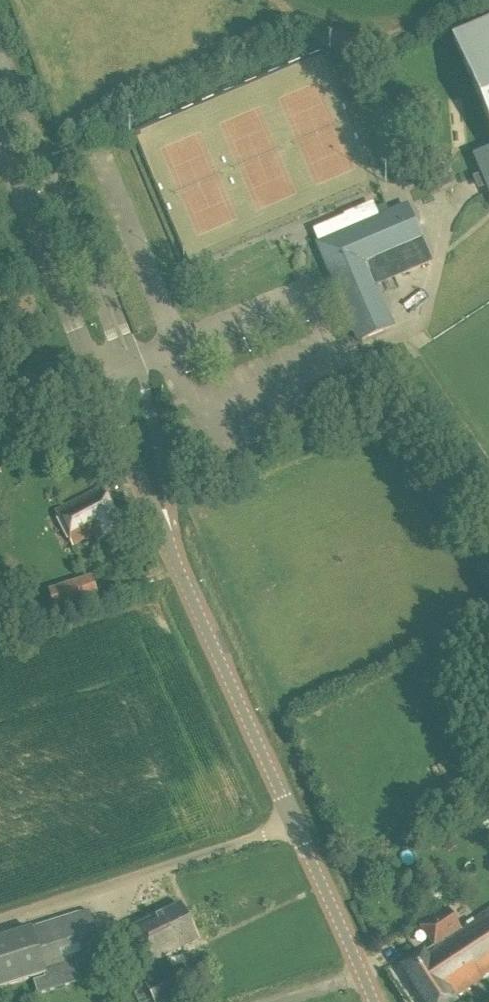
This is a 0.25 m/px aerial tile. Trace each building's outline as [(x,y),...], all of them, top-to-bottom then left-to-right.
[(454,38),(488,121),(488,23),(454,38)] [(473,156),(481,175),(477,177),(482,189),(486,187),(488,193),(488,149),(473,156)] [(389,214),(385,205),(376,209),(379,218),(346,232),(341,221),(314,233),(319,243),(318,244),(359,341),(393,327),(366,264),(422,240),(407,206),(389,214)] [(422,241),(422,240),(396,251),(406,274),(412,272),(432,263),(422,241)] [(374,355),(366,358),(369,367),(377,363),(374,355)] [(104,539),(123,529),(101,487),(55,511),(72,544),(93,533),(98,542),(104,539)] [(92,576),(64,585),(72,613),(101,604),(92,576)] [(452,832),(440,840),(448,852),(460,845),(452,832)] [(152,964),(199,941),(181,904),(133,928),(152,964)] [(457,932),(445,914),(424,928),(436,947),(403,969),(425,1001),(453,1001),(451,999),(482,979),(481,978),(488,973),(488,911),(457,932)] [(76,965),(103,956),(89,912),(0,940),(0,990),(34,979),(39,995),(82,981),(76,965)] [(194,988),(183,965),(145,984),(154,1001),(168,1001),(194,988)] [(209,990),(195,997),(198,1001),(215,1001),(209,990)]
